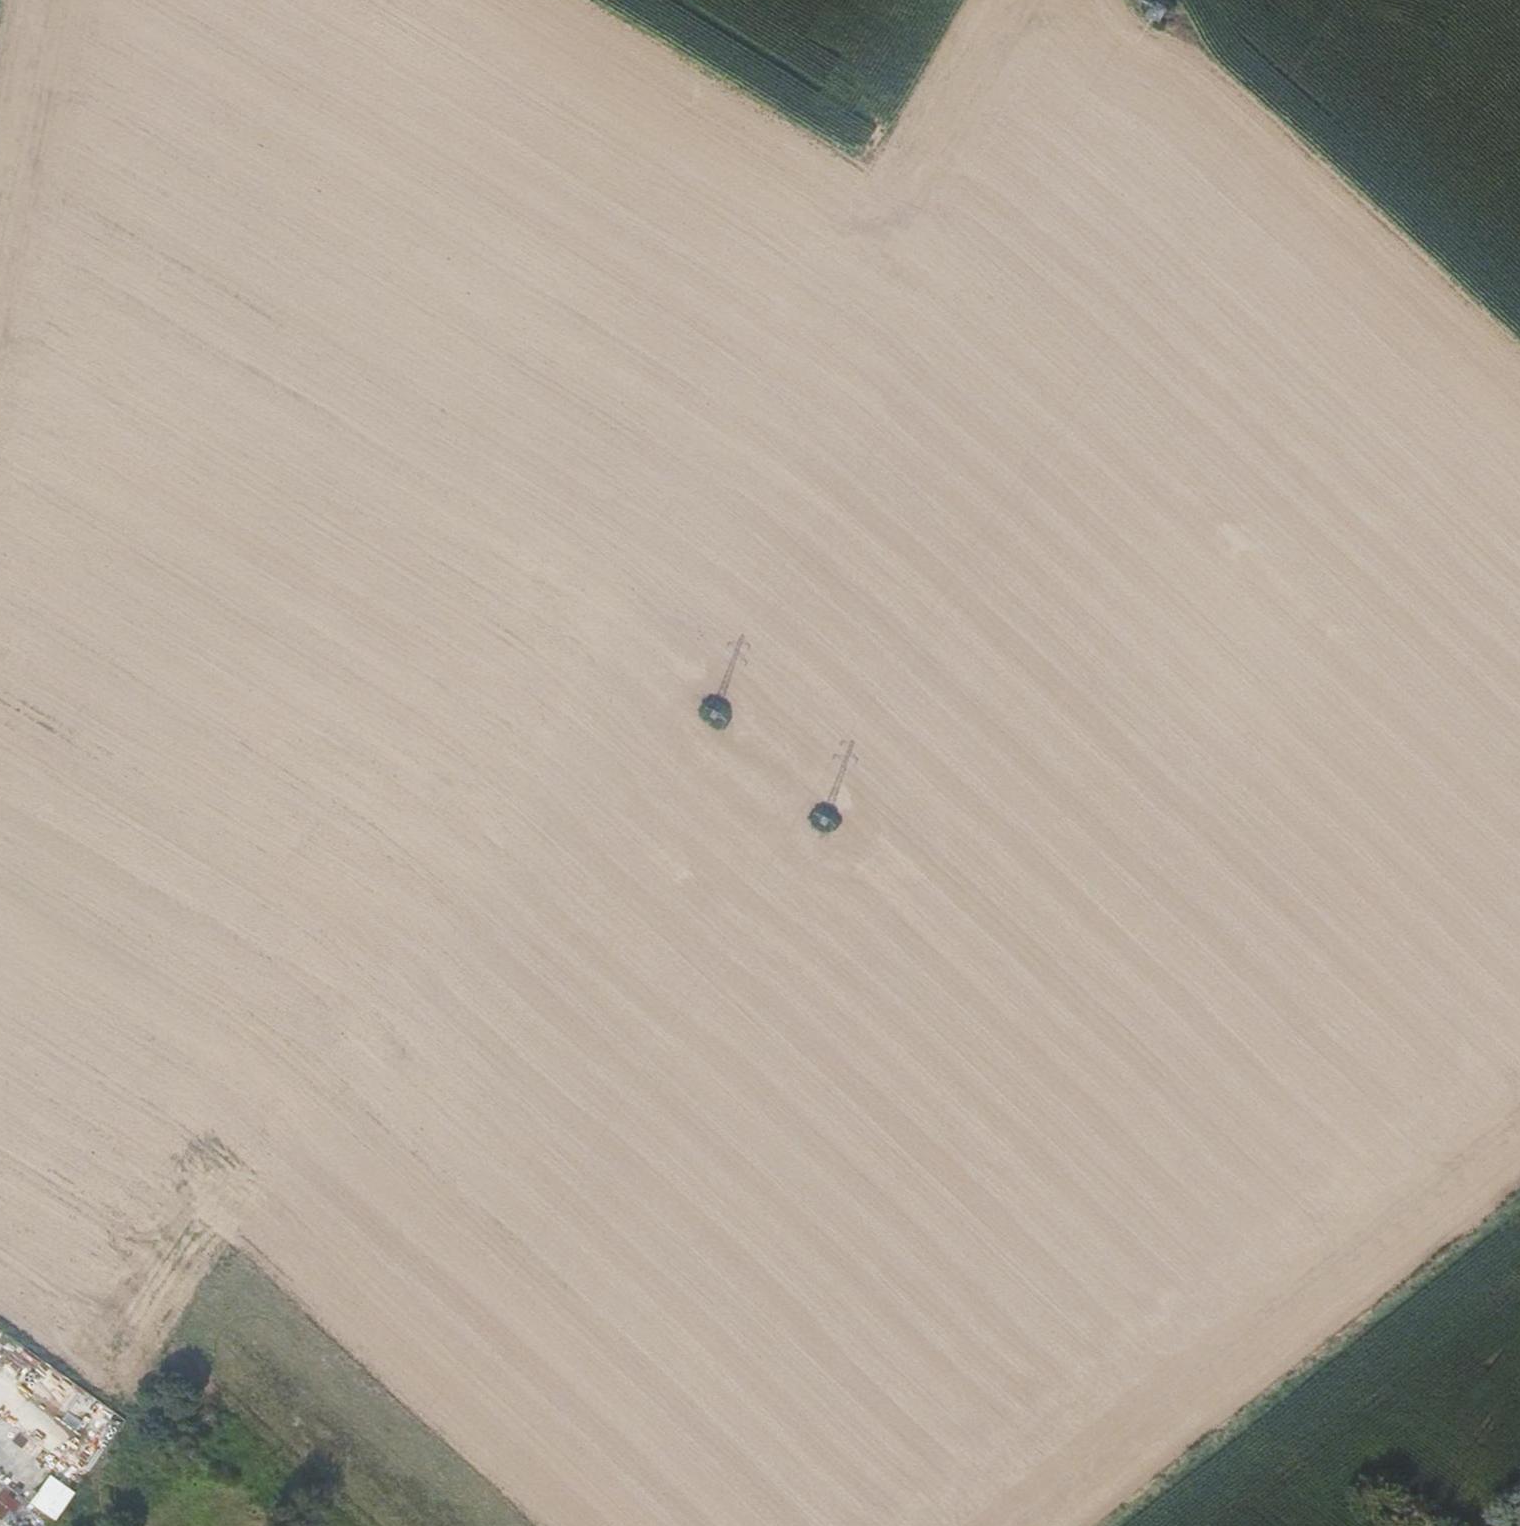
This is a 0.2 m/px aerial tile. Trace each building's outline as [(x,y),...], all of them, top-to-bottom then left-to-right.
[(713,726),(719,719),(712,714),(706,721),(713,726)] [(823,833),(828,825),(821,821),(816,829),(823,833)]
